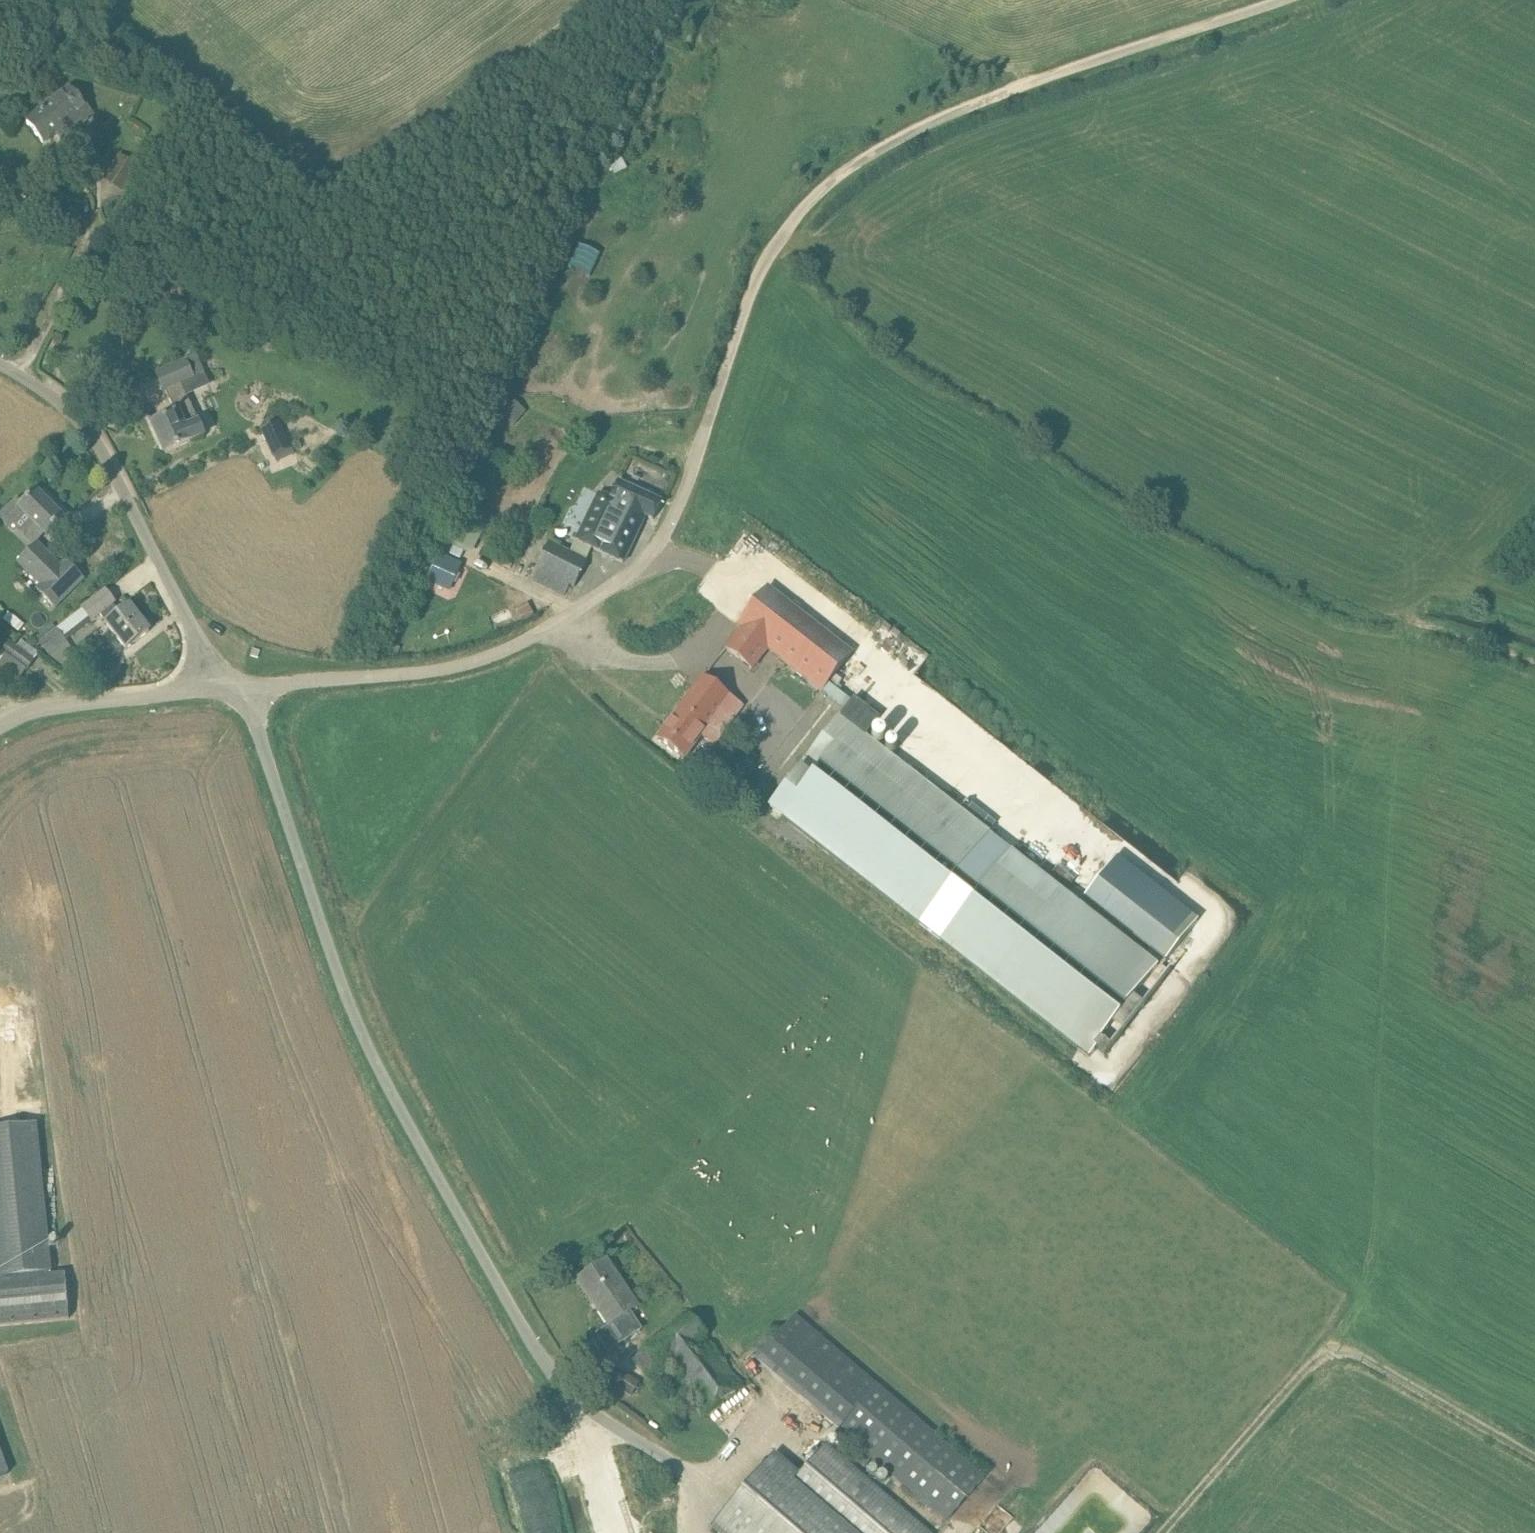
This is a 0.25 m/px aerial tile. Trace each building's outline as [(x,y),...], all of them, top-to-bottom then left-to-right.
[(73,88),(28,124),(43,143),(56,133),(62,139),(85,121),(80,114),(89,107),(73,88)] [(124,191),(138,166),(118,154),(104,180),(124,191)] [(187,361),(157,374),(165,393),(166,392),(176,414),(153,424),(166,453),(183,446),(191,442),(205,436),(186,393),(182,385),(195,378),(192,372),(187,361)] [(202,368),(192,372),(195,378),(205,374),(202,368)] [(497,412),(515,426),(526,410),(508,397),(497,412)] [(278,463),(295,455),(280,423),(263,431),(278,463)] [(662,502),(644,494),(618,481),(610,499),(599,494),(577,541),(625,564),(646,517),(654,520),(662,502)] [(4,513),(0,517),(0,518),(10,528),(25,513),(47,535),(64,518),(37,491),(24,504),(18,499),(4,513)] [(587,562),(569,553),(549,543),(530,580),(565,597),(571,585),(575,588),(587,562)] [(38,544),(20,562),(42,585),(38,589),(56,608),(84,580),(65,562),(60,567),(38,544)] [(449,590),(452,582),(456,574),(460,565),(440,556),(429,582),(449,590)] [(768,649),(822,693),(822,692),(828,684),(852,654),(768,588),(738,626),(742,629),(726,649),(752,670),(768,649)] [(106,591),(83,609),(92,621),(100,615),(127,650),(150,632),(130,607),(121,614),(113,605),(116,603),(106,591)] [(50,656),(67,643),(57,629),(40,643),(50,656)] [(39,654),(21,642),(17,647),(9,642),(2,652),(27,670),(39,654)] [(743,706),(720,689),(703,677),(658,739),(685,758),(702,735),(715,744),(743,706)] [(846,711),(770,807),(1090,1059),(1090,1058),(1096,1050),(1098,1052),(1105,1057),(1105,1056),(1124,1031),(1143,1008),(1162,984),(1167,977),(1159,971),(1157,969),(1159,966),(1145,956),(866,736),(880,719),(853,698),(851,701),(828,684),(822,692),(846,711)] [(1118,856),(1085,898),(1144,945),(1165,962),(1171,955),(1199,920),(1118,856)] [(56,1321),(71,1319),(70,1306),(66,1272),(54,1274),(51,1238),(42,1151),(40,1131),(39,1123),(0,1127),(0,1327),(56,1321)] [(607,1260),(595,1268),(579,1279),(610,1325),(613,1323),(625,1341),(641,1331),(629,1313),(638,1307),(607,1260)] [(986,1477),(796,1314),(757,1360),(947,1522),(986,1477)] [(690,1316),(651,1346),(635,1359),(649,1376),(666,1362),(706,1412),(741,1384),(703,1336),(704,1334),(690,1316)] [(616,1368),(607,1382),(631,1397),(640,1383),(616,1368)] [(775,1453),(711,1529),(716,1532),(930,1532),(826,1444),(800,1474),(775,1453)] [(8,1474),(0,1450),(0,1477),(8,1474)]
